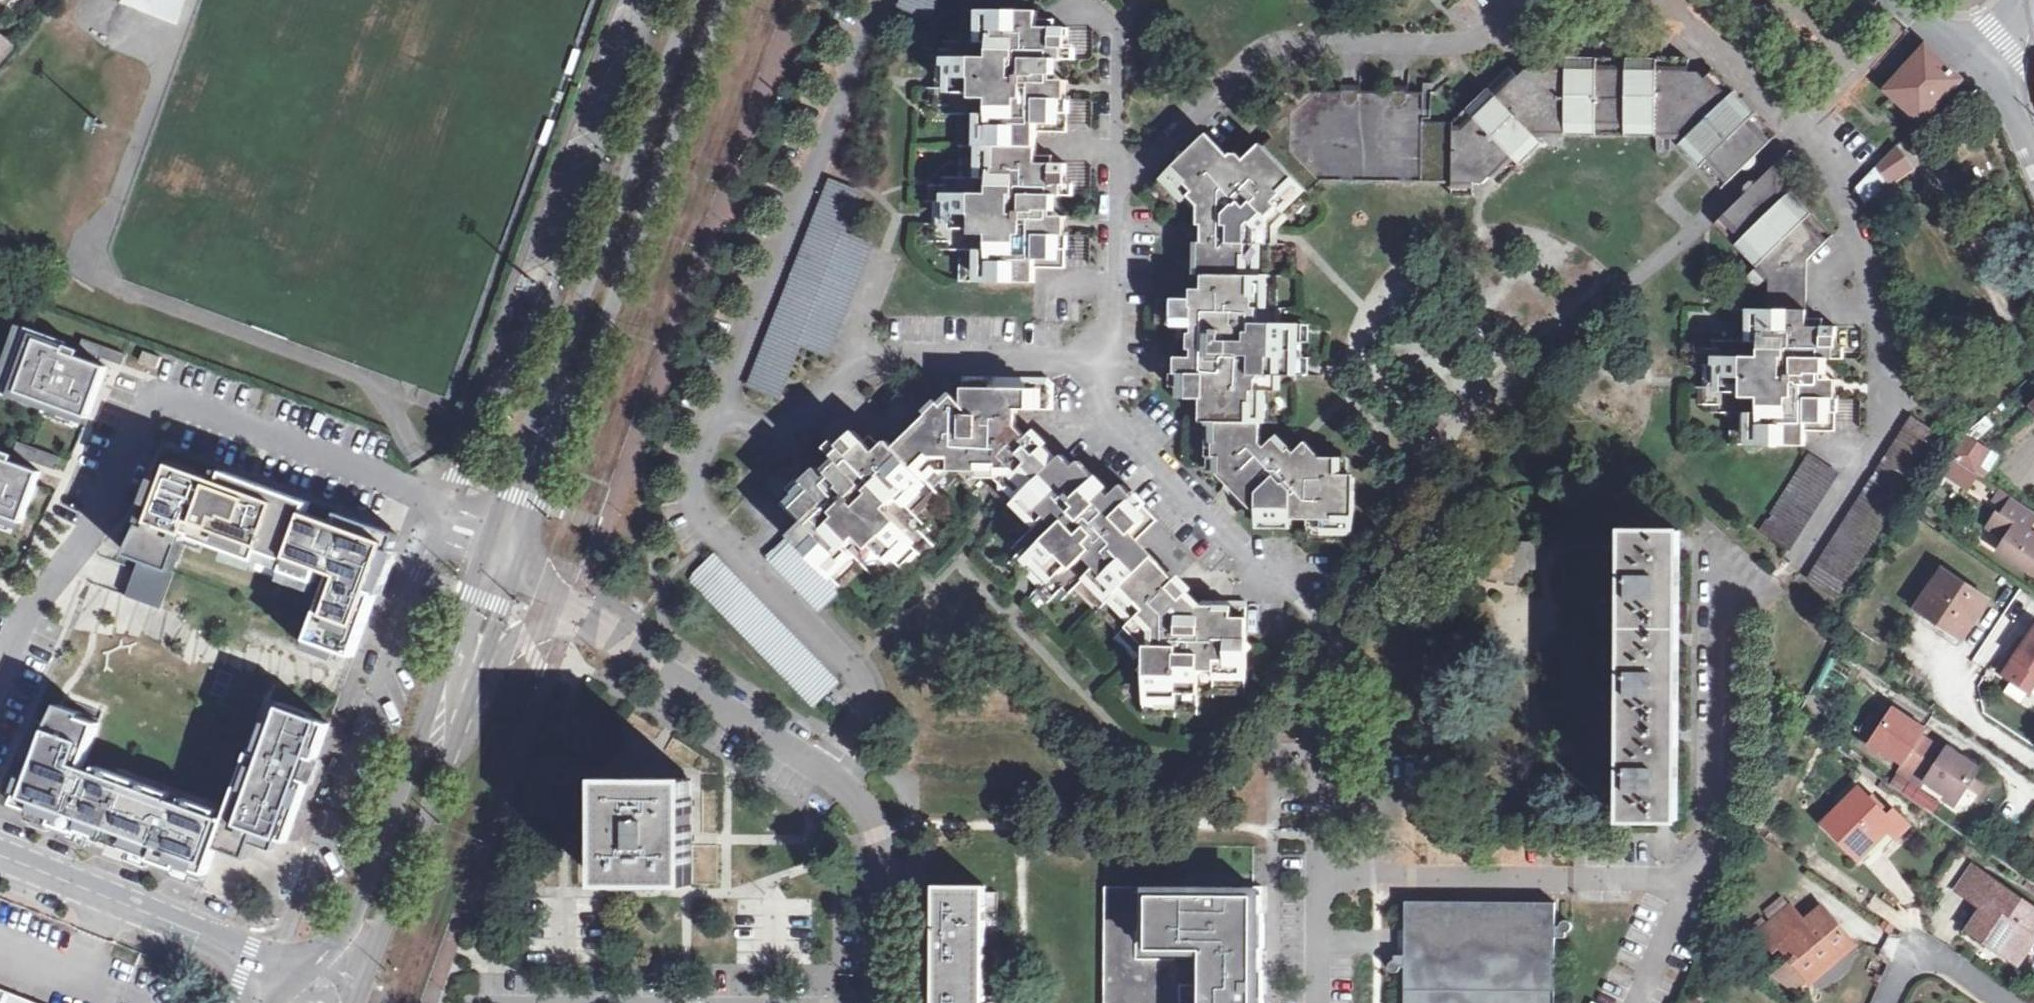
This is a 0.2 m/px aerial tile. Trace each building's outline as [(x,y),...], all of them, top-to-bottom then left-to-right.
[(166,16),(170,3),(184,8),(187,0),(125,0),(125,1),(166,16)] [(939,0),(905,0),(903,6),(932,18),(939,0)] [(170,3),(166,16),(180,21),(184,8),(170,3)] [(1069,27),(1040,26),(1040,11),(978,10),(978,35),(972,41),(952,40),(951,48),(937,48),(937,65),(951,65),(951,87),(937,87),(936,104),(951,104),(951,113),(970,113),(977,119),(976,173),(971,178),(950,178),(950,186),(935,186),(935,202),(950,203),(949,225),(935,225),(934,242),(950,242),(949,250),(970,250),(975,256),(974,282),(1037,283),(1037,268),(1066,268),(1066,235),(1035,235),(1035,227),(1046,227),(1053,220),(1053,215),(1050,211),(1045,210),(1038,210),(1038,196),(1067,195),(1068,164),(1038,163),(1039,133),(1068,133),(1068,99),(1036,98),(1036,90),(1046,90),(1055,82),(1049,73),(1039,72),(1040,59),(1068,59),(1069,27)] [(15,47),(0,33),(0,63),(15,47)] [(1923,119),(1963,80),(1925,46),(1885,89),(1923,119)] [(1536,58),(1536,69),(1687,73),(1686,60),(1536,58)] [(1461,130),(1517,76),(1510,68),(1453,121),(1453,130),(1461,130)] [(1461,130),(1453,130),(1452,182),(1475,182),(1486,182),(1492,177),(1547,123),(1676,125),(1731,182),(1768,146),(1704,79),(1698,73),(1687,73),(1536,69),(1524,70),(1517,76),(1461,130)] [(1713,71),(1704,79),(1768,146),(1778,136),(1713,71)] [(1273,136),(1264,144),(1301,183),(1312,194),(1325,181),(1452,182),(1453,130),(1453,121),(1453,120),(1427,119),(1426,92),(1290,92),(1259,121),(1273,136)] [(1547,123),(1492,177),(1499,185),(1551,136),(1661,137),(1671,137),(1723,190),(1731,182),(1676,125),(1547,123)] [(1287,196),(1301,183),(1264,144),(1248,159),(1243,152),(1233,151),(1229,155),(1208,134),(1168,171),(1183,186),(1187,182),(1194,190),(1185,198),(1193,206),(1217,207),(1217,223),(1205,223),(1205,240),(1202,240),(1201,287),(1194,287),(1194,297),(1175,297),(1174,311),(1180,312),(1180,326),(1180,333),(1184,338),(1190,338),(1195,333),(1208,334),(1208,348),(1195,348),(1195,372),(1187,372),(1187,397),(1207,397),(1207,421),(1215,422),(1216,455),(1219,456),(1219,472),(1260,514),(1276,515),(1275,518),(1336,519),(1336,524),(1359,525),(1359,478),(1345,478),(1344,457),(1325,457),(1309,441),(1298,451),(1294,447),(1281,460),(1263,442),(1263,423),(1259,421),(1259,401),(1254,400),(1254,390),(1259,390),(1259,374),(1291,375),(1291,356),(1285,355),(1285,341),(1291,341),(1291,323),(1267,322),(1260,315),(1261,307),(1256,306),(1257,295),(1261,295),(1262,275),(1254,273),(1254,254),(1250,253),(1250,242),(1259,242),(1259,226),(1270,226),(1270,215),(1281,205),(1276,200),(1283,193),(1287,196)] [(1913,168),(1897,146),(1856,186),(1863,202),(1913,168)] [(1779,196),(1826,243),(1834,235),(1791,191),(1791,149),(1777,163),(1779,196)] [(1734,204),(1724,214),(1770,263),(1770,281),(1769,310),(1803,310),(1803,265),(1826,243),(1779,196),(1777,163),(1734,204)] [(1475,195),(1475,182),(1452,182),(1452,195),(1475,195)] [(845,235),(861,194),(833,183),(752,384),(780,395),(802,341),(830,352),(872,246),(845,235)] [(1715,223),(1770,281),(1770,263),(1724,214),(1715,223)] [(1163,325),(1180,326),(1180,312),(1174,311),(1175,297),(1164,296),(1163,325)] [(1803,310),(1769,310),(1749,310),(1748,336),(1741,341),(1722,342),(1721,349),(1706,350),(1705,366),(1721,366),(1720,388),(1705,388),(1704,405),(1720,406),(1719,413),(1741,415),(1745,420),(1745,445),(1807,447),(1808,433),(1837,433),(1838,399),(1806,398),(1806,390),(1818,390),(1825,382),(1818,374),(1809,374),(1810,359),(1838,359),(1839,328),(1810,328),(1809,310),(1803,310)] [(1305,324),(1291,323),(1291,341),(1305,341),(1305,324)] [(69,341),(28,325),(2,392),(46,409),(49,402),(82,415),(79,420),(87,423),(107,366),(78,356),(80,349),(67,345),(69,341)] [(144,350),(140,359),(158,365),(161,356),(144,350)] [(1178,357),(1178,372),(1187,372),(1195,372),(1195,357),(1178,357)] [(1187,397),(1187,372),(1178,372),(1177,397),(1187,397)] [(1023,495),(1060,458),(1034,432),(1030,435),(1019,425),(1020,408),(1049,408),(1050,379),(966,377),(965,407),(959,408),(951,411),(950,424),(942,432),(927,416),(896,446),(889,440),(878,451),(857,430),(834,452),(856,474),(844,484),(838,478),(828,479),(827,489),(835,497),(829,503),(806,479),(781,502),(803,524),(770,556),(820,609),(843,587),(835,579),(853,561),(861,561),(875,577),(881,571),(891,582),(905,569),(894,558),(910,543),(920,554),(933,542),(922,531),(928,525),(914,510),(915,501),(932,484),(934,486),(951,470),(980,470),(980,467),(1004,468),(1004,476),(1023,495)] [(1836,593),(1938,436),(1913,419),(1811,577),(1836,593)] [(1988,451),(1965,436),(1952,457),(1953,458),(1975,472),(1988,451)] [(0,444),(0,514),(15,519),(13,526),(20,529),(41,471),(11,459),(13,454),(1,450),(2,445),(0,444)] [(141,558),(175,570),(191,532),(196,534),(195,536),(259,563),(263,553),(288,564),(287,567),(319,580),(324,567),(337,572),(310,637),(354,654),(399,534),(370,523),(340,512),(337,521),(308,510),(311,501),(232,472),(220,467),(216,477),(205,472),(206,469),(174,458),(166,478),(159,475),(141,524),(144,526),(129,553),(141,558)] [(1072,470),(1060,458),(1023,495),(1017,501),(1036,519),(1036,527),(1025,539),(1030,545),(1020,554),(1033,567),(1045,555),(1060,570),(1047,582),(1059,594),(1069,585),(1076,591),(1081,585),(1089,585),(1108,604),(1116,596),(1130,610),(1122,618),(1150,647),(1144,654),(1150,659),(1150,663),(1144,668),(1150,673),(1149,705),(1182,705),(1182,693),(1203,693),(1203,680),(1218,680),(1219,684),(1234,684),(1234,667),(1250,668),(1251,651),(1256,644),(1250,639),(1251,602),(1243,601),(1206,601),(1192,614),(1180,602),(1189,594),(1176,581),(1180,578),(1137,535),(1157,515),(1126,484),(1114,495),(1109,489),(1099,498),(1088,488),(1100,477),(1083,460),(1072,470)] [(1790,546),(1837,474),(1811,458),(1765,529),(1790,546)] [(1975,472),(1953,458),(1944,471),(1968,487),(1976,473),(1975,472)] [(2002,515),(1998,512),(1989,527),(2007,539),(1999,551),(2033,575),(2033,535),(2028,531),(2033,522),(2033,513),(2013,500),(1999,491),(1991,502),(2005,511),(2002,515)] [(1678,818),(1681,531),(1626,530),(1625,547),(1623,818),(1678,818)] [(1536,541),(1480,540),(1471,575),(1522,584),(1527,571),(1532,569),(1539,569),(1537,549),(1536,541)] [(175,570),(141,558),(127,594),(161,607),(175,570)] [(816,705),(838,683),(719,558),(696,580),(816,705)] [(1962,638),(1986,600),(1943,570),(1918,608),(1962,638)] [(1998,671),(2029,692),(2033,685),(2033,628),(2025,642),(2020,639),(1998,671)] [(1989,636),(1975,660),(1989,668),(2003,644),(1989,636)] [(1250,684),(1250,668),(1234,667),(1234,684),(1250,684)] [(1202,705),(1203,693),(1182,693),(1182,705),(1202,705)] [(33,760),(17,802),(179,868),(181,862),(209,872),(219,846),(249,857),(259,829),(286,839),(329,723),(269,700),(228,812),(226,812),(224,817),(214,814),(216,808),(183,796),(181,802),(168,797),(170,791),(84,760),(100,721),(84,715),(85,711),(60,702),(51,729),(38,724),(26,757),(33,760)] [(1955,800),(1968,782),(1974,773),(1978,767),(1948,748),(1945,751),(1919,734),(1923,727),(1893,708),(1871,741),(1903,762),(1914,769),(1927,778),(1926,780),(1955,800)] [(1907,779),(1914,769),(1903,762),(1897,772),(1907,779)] [(1927,778),(1914,769),(1907,779),(1921,788),(1926,780),(1927,778)] [(1985,780),(1974,773),(1968,782),(1979,790),(1985,780)] [(691,883),(692,779),(604,778),(603,882),(691,883)] [(1886,817),(1868,798),(1859,788),(1824,822),(1858,857),(1890,827),(1899,836),(1910,826),(1894,810),(1891,812),(1886,817)] [(1886,817),(1891,812),(1873,794),(1868,798),(1886,817)] [(579,883),(591,883),(590,846),(578,847),(579,883)] [(1959,888),(1971,897),(1987,874),(1974,865),(1959,888)] [(1987,874),(1971,897),(1993,912),(1988,919),(1980,913),(1969,928),(2017,961),(2028,946),(2024,944),(2033,930),(2033,906),(1987,874)] [(926,939),(936,939),(935,1002),(983,1002),(984,887),(937,886),(936,924),(926,922),(926,939)] [(1104,886),(1104,1002),(1261,1002),(1261,886),(1104,886)] [(1405,954),(1405,966),(1405,1002),(1555,1002),(1556,938),(1556,926),(1556,903),(1406,901),(1405,954)] [(1809,980),(1811,982),(1854,946),(1823,908),(1805,923),(1791,906),(1760,933),(1774,949),(1759,963),(1797,990),(1809,980)] [(1565,926),(1556,926),(1556,938),(1565,938),(1565,926)] [(1395,966),(1405,966),(1405,954),(1395,955),(1395,966)] [(0,991),(0,1002),(30,1002),(0,991)]
